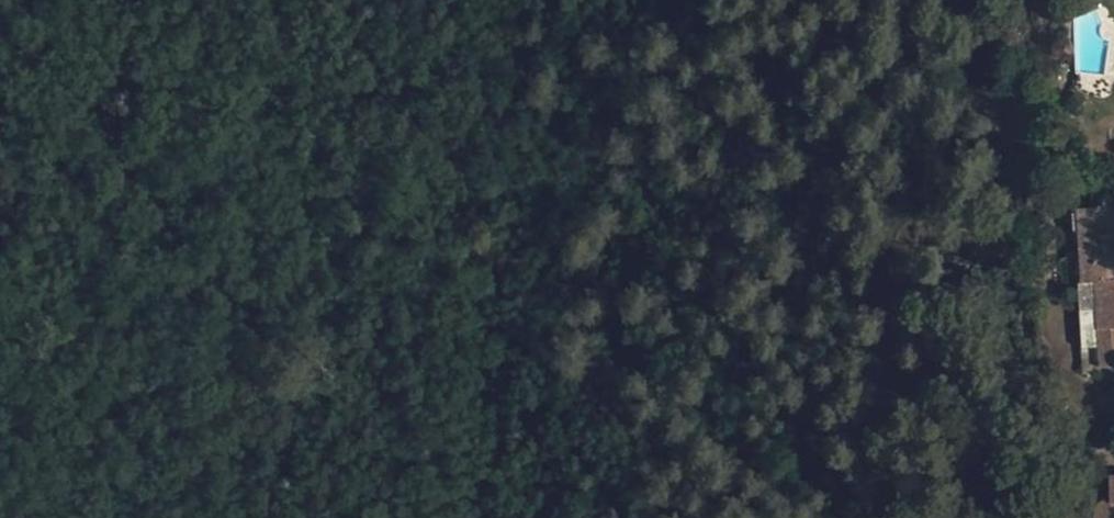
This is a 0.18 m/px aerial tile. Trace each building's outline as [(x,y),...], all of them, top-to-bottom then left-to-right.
[(1079,208),(1082,264),(1077,264),(1081,349),(1100,348),(1101,368),(1113,367),(1113,206),(1079,208)] [(1111,475),(1110,500),(1098,505),(1095,512),(1095,517),(1113,517),(1113,475),(1111,475)]
